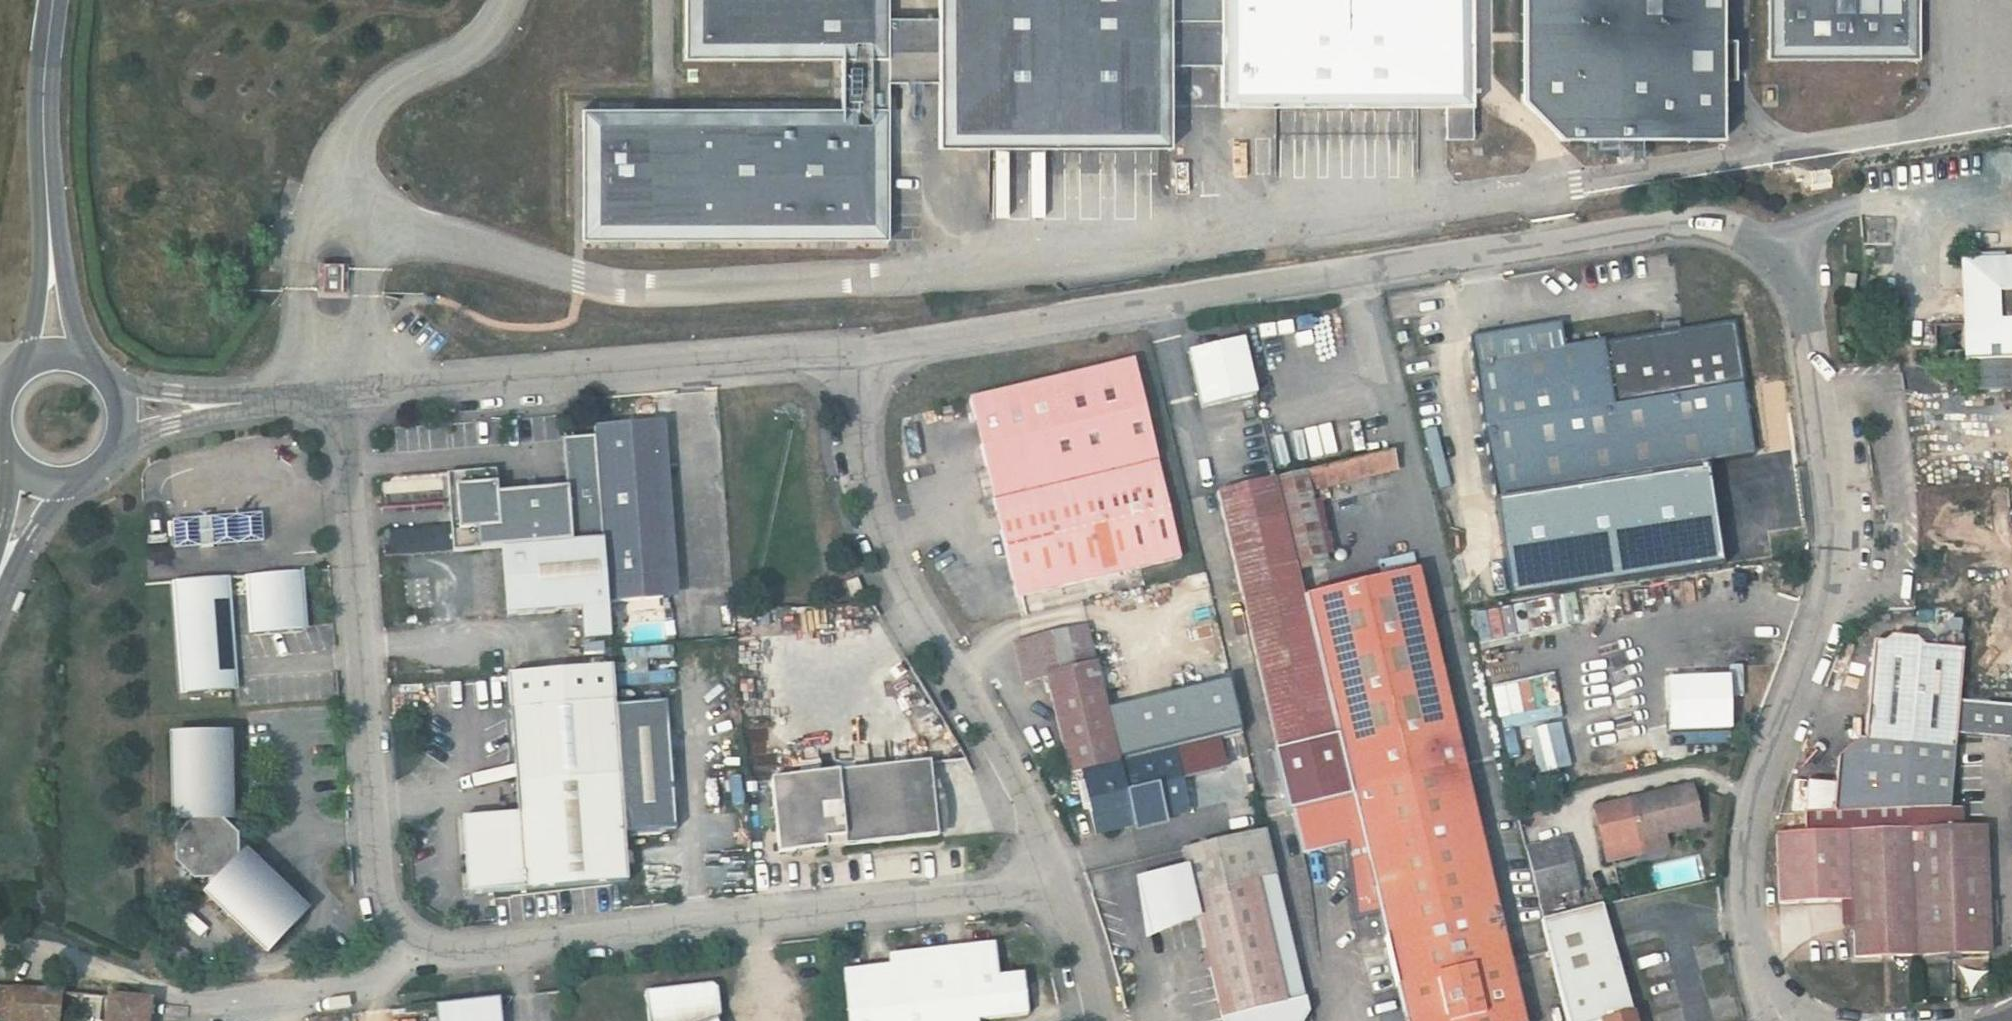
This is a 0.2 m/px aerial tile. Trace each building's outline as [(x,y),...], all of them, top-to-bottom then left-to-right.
[(1465,145),(1465,138),(1472,138),(1472,0),(938,0),(938,18),(888,18),(888,0),(685,0),(685,58),(841,58),(888,53),(938,53),(938,147),(1171,148),(1171,66),(1220,65),(1220,106),(1446,106),(1445,161),(1493,161),(1496,165),(1502,169),(1508,171),(1515,171),(1521,169),(1526,165),(1530,160),(1532,154),(1532,147),(1530,141),(1526,135),(1521,131),(1515,129),(1508,129),(1502,131),(1496,135),(1492,140),(1491,145),(1465,145)] [(1724,139),(1724,0),(1522,0),(1522,101),(1561,139),(1724,139)] [(1768,59),(1919,59),(1919,0),(1768,0),(1768,59)] [(582,110),(583,242),(889,241),(888,53),(841,58),(841,109),(582,110)] [(323,263),(322,292),(344,293),(345,264),(323,263)] [(1973,358),(2011,356),(2011,263),(1971,264),(1973,358)] [(1559,324),(1469,339),(1495,498),(1709,463),(1754,456),(1742,387),(1747,386),(1736,320),(1564,348),(1559,324)] [(1254,398),(1240,343),(1186,357),(1200,412),(1254,398)] [(969,399),(1016,599),(1181,560),(1134,360),(969,399)] [(656,424),(594,429),(595,439),(603,542),(607,602),(662,598),(660,574),(668,574),(656,424)] [(325,480),(286,432),(230,440),(152,463),(144,469),(143,513),(148,586),(237,578),(313,568),(331,565),(325,480)] [(447,476),(453,553),(503,550),(603,542),(595,439),(562,442),(565,491),(498,496),(496,476),(483,477),(482,473),(447,476)] [(1393,448),(1306,469),(1311,494),(1318,492),(1316,486),(1397,467),(1393,448)] [(1709,463),(1495,498),(1513,592),(1722,560),(1709,463)] [(1306,469),(1277,476),(1299,567),(1327,561),(1311,494),(1306,469)] [(1217,493),(1237,576),(1294,562),(1275,479),(1217,493)] [(603,542),(503,550),(508,617),(583,611),(585,643),(610,641),(607,602),(603,542)] [(1237,576),(1277,749),(1338,734),(1306,598),(1302,598),(1294,562),(1237,576)] [(1306,598),(1352,795),(1464,765),(1419,571),(1306,598)] [(668,574),(660,574),(662,598),(669,598),(668,574)] [(256,624),(256,637),(301,633),(296,575),(252,578),(253,592),(248,597),(254,603),(255,613),(249,619),(256,624)] [(401,580),(403,610),(430,609),(429,578),(401,580)] [(184,659),(187,697),(231,694),(227,625),(231,620),(220,610),(230,598),(224,594),(223,580),(179,584),(182,623),(181,625),(179,631),(179,643),(181,649),(180,650),(184,659)] [(857,582),(847,586),(854,603),(864,599),(857,582)] [(13,609),(19,611),(25,595),(19,593),(13,609)] [(1075,781),(1079,781),(1124,771),(1113,717),(1096,634),(1024,651),(1033,692),(1054,686),(1075,781)] [(1959,701),(1963,651),(1924,648),(1916,640),(1891,637),(1871,654),(1864,741),(1859,740),(1838,758),(1835,785),(1807,783),(1804,815),(1909,811),(1931,811),(1950,810),(1956,735),(1959,701)] [(611,649),(610,641),(585,643),(586,658),(611,656),(611,649)] [(518,816),(462,821),(468,896),(629,883),(625,836),(620,777),(616,709),(611,672),(506,681),(518,816)] [(1491,688),(1502,733),(1529,727),(1562,717),(1552,673),(1491,688)] [(1732,724),(1730,674),(1670,677),(1673,727),(1732,724)] [(1124,771),(1178,758),(1249,743),(1237,689),(1113,717),(1124,771)] [(1959,701),(1956,735),(2011,741),(2011,706),(1959,701)] [(666,705),(616,709),(620,777),(625,836),(676,832),(666,705)] [(1562,717),(1529,727),(1540,770),(1572,763),(1562,717)] [(1277,749),(1291,809),(1352,795),(1338,734),(1277,749)] [(208,895),(269,953),(304,918),(243,859),(239,862),(238,861),(238,840),(223,824),(223,823),(228,823),(226,738),(176,739),(178,824),(191,823),(191,825),(176,842),(177,866),(194,885),(216,884),(217,885),(208,895)] [(1192,824),(1178,758),(1124,771),(1079,781),(1083,804),(1090,802),(1097,843),(1192,824)] [(804,777),(771,781),(779,856),(796,854),(813,849),(825,845),(825,841),(834,840),(834,842),(845,843),(845,848),(938,838),(930,763),(836,773),(836,776),(804,780),(804,777)] [(1380,915),(1398,987),(1510,960),(1464,765),(1352,795),(1363,843),(1380,915)] [(1690,785),(1592,807),(1606,864),(1645,854),(1642,842),(1666,836),(1701,828),(1690,785)] [(1352,795),(1291,809),(1302,857),(1347,847),(1363,843),(1352,795)] [(1916,958),(1991,955),(1987,827),(1964,828),(1963,809),(1950,810),(1931,811),(1909,811),(1910,830),(1916,958)] [(1853,960),(1916,958),(1910,830),(1775,835),(1778,905),(1840,902),(1853,902),(1853,960)] [(1666,836),(1642,842),(1645,854),(1669,849),(1666,836)] [(1567,837),(1533,846),(1547,901),(1562,897),(1565,896),(1567,904),(1581,900),(1579,893),(1581,892),(1567,837)] [(1191,859),(1195,879),(1146,891),(1158,940),(1207,928),(1229,1020),(1266,1020),(1295,1014),(1265,890),(1285,886),(1274,840),(1191,859)] [(1363,843),(1347,847),(1355,921),(1380,915),(1363,843)] [(1572,1020),(1586,1020),(1603,1016),(1635,1007),(1605,900),(1542,918),(1572,1020)] [(1853,902),(1840,902),(1841,928),(1845,933),(1852,933),(1853,902)] [(844,972),(849,1020),(966,1020),(978,1020),(1028,1014),(1024,974),(999,977),(995,945),(900,955),(895,960),(895,966),(844,972)] [(1406,1020),(1524,1020),(1510,960),(1398,987),(1406,1020)] [(61,990),(1,982),(0,989),(0,1014),(12,1016),(12,1019),(33,1020),(58,1020),(61,990)] [(720,1016),(717,989),(712,985),(645,992),(648,1020),(715,1020),(720,1016)] [(154,998),(106,993),(104,1003),(112,1004),(110,1020),(151,1020),(154,998)] [(437,1020),(502,1020),(500,997),(435,1005),(437,1020)] [(1603,1016),(1604,1020),(1640,1020),(1635,1007),(1603,1016)]
